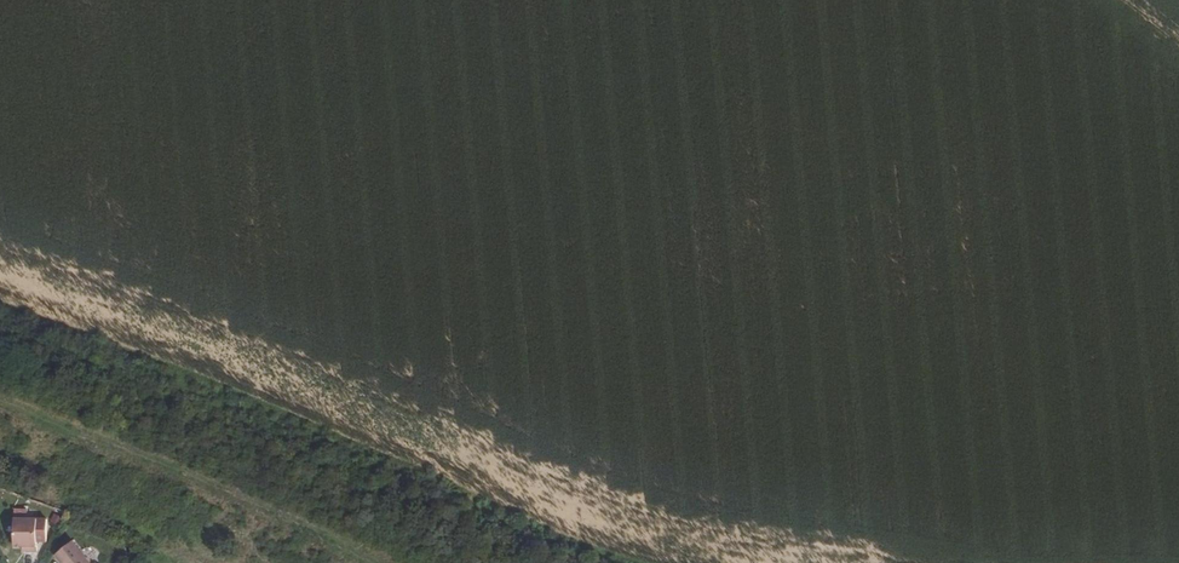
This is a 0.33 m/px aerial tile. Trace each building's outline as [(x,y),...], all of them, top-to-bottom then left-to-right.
[(46,543),(46,520),(14,520),(14,547),(22,547),(27,547),(27,552),(36,552),(37,543),(46,543)] [(57,557),(61,562),(89,562),(73,543),(57,557)]
